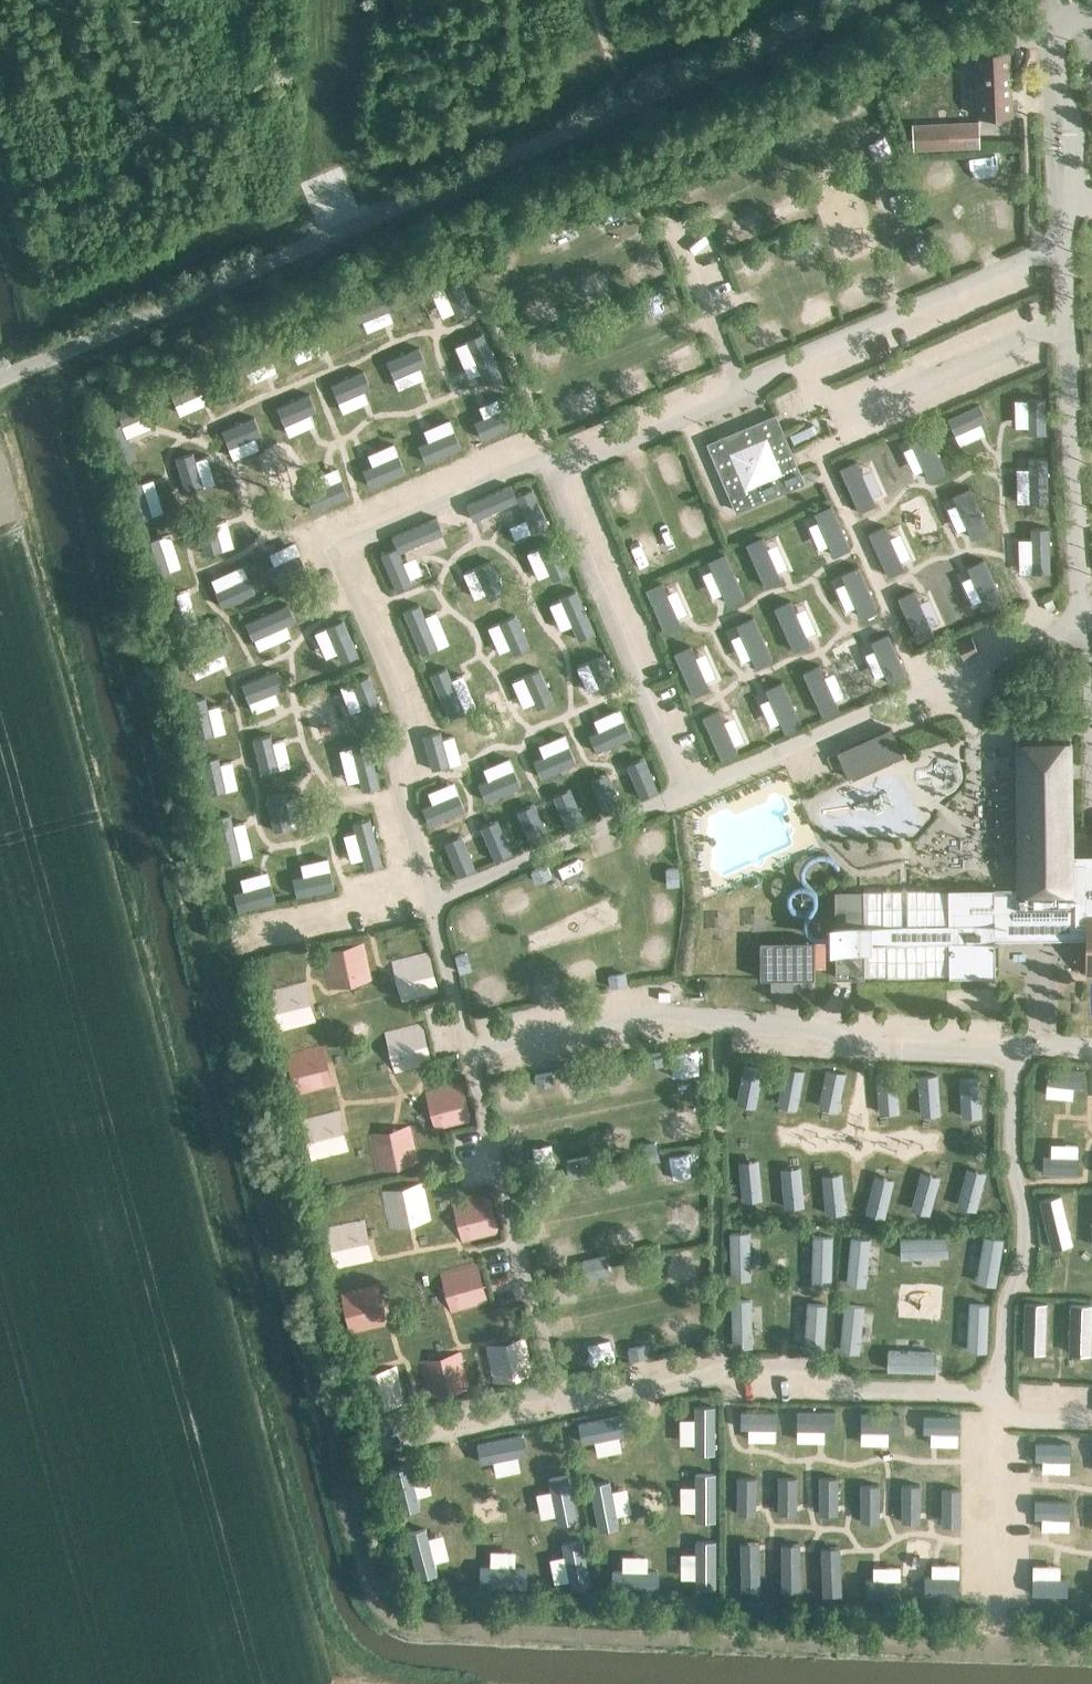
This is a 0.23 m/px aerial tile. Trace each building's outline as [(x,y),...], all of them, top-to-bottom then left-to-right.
[(978,116),(1012,114),(1009,50),(975,51),(978,116)] [(912,127),(913,149),(979,146),(978,124),(912,127)] [(438,272),(404,285),(412,303),(443,291),(456,323),(473,316),(459,282),(444,288),(438,272)] [(389,313),(382,295),(346,310),(353,328),(389,313)] [(328,340),(321,322),(285,337),(292,355),(328,340)] [(482,336),(465,343),(484,387),(501,380),(482,336)] [(270,365),(263,348),(220,367),(227,383),(270,365)] [(426,370),(419,352),(383,366),(390,384),(426,370)] [(371,391),(364,373),(328,388),(336,406),(371,391)] [(209,394),(202,376),(166,390),(173,408),(209,394)] [(316,415),(309,397),(273,411),(281,429),(316,415)] [(156,417),(149,399),(115,412),(121,426),(104,433),(118,470),(136,463),(123,430),(156,417)] [(1043,402),(1027,402),(1027,439),(1043,439),(1043,402)] [(977,408),(945,421),(952,439),(984,425),(977,408)] [(517,428),(510,410),(474,424),(481,442),(517,428)] [(774,414),(707,443),(727,491),(735,511),(803,482),(774,414)] [(262,438),(254,420),(219,434),(226,452),(262,438)] [(944,476),(924,433),(908,440),(928,484),(944,476)] [(460,452),(453,434),(417,448),(424,466),(460,452)] [(202,491),(191,455),(174,460),(185,497),(202,491)] [(405,477),(397,459),(362,473),(369,491),(405,477)] [(1046,462),(1028,462),(1028,507),(1046,507),(1046,462)] [(873,509),(854,465),(839,472),(857,515),(873,509)] [(510,480),(467,499),(474,515),(518,496),(531,526),(548,519),(532,482),(514,490),(510,480)] [(348,501),(341,483),(305,497),(312,515),(348,501)] [(151,520),(140,486),(124,491),(135,525),(151,520)] [(968,492),(952,498),(971,543),(987,537),(968,492)] [(830,511),(813,517),(832,563),(848,556),(830,511)] [(442,528),(435,512),(392,531),(396,541),(377,549),(394,587),(411,580),(397,547),(442,528)] [(221,555),(211,521),(195,526),(205,560),(221,555)] [(903,575),(883,530),(867,537),(886,582),(903,575)] [(763,531),(746,538),(765,583),(782,576),(763,531)] [(1048,532),(1030,532),(1030,578),(1048,578),(1048,532)] [(568,569),(554,536),(536,543),(547,568),(551,576),(568,569)] [(169,576),(159,542),(142,547),(153,581),(169,576)] [(725,546),(708,553),(727,598),(743,592),(725,546)] [(505,588),(491,555),(473,562),(488,595),(505,588)] [(305,576),(298,559),(266,572),(272,589),(305,576)] [(983,564),(966,570),(985,615),(1002,608),(983,564)] [(858,572),(841,578),(860,624),(877,617),(858,572)] [(663,574),(646,581),(665,626),(681,620),(663,574)] [(252,599),(246,583),(214,594),(221,611),(252,599)] [(592,628),(574,584),(559,590),(577,634),(592,628)] [(932,640),(912,595),(896,602),(916,647),(932,640)] [(184,630),(173,596),(157,601),(168,635),(184,630)] [(436,642),(418,598),(403,604),(421,649),(436,642)] [(790,604),(773,611),(792,656),(808,649),(790,604)] [(295,625),(288,608),(244,626),(251,643),(295,625)] [(529,642),(514,609),(497,616),(511,649),(529,642)] [(753,612),(737,619),(755,664),(772,657),(753,612)] [(357,661),(341,625),(325,632),(341,668),(357,661)] [(231,653),(224,636),(180,653),(186,670),(231,653)] [(978,651),(971,636),(956,643),(962,658),(978,651)] [(884,637),(868,644),(886,689),(903,682),(884,637)] [(691,639),(675,645),(693,691),(710,684),(691,639)] [(619,681),(604,648),(587,656),(601,689),(619,681)] [(463,706),(445,662),(430,668),(448,712),(463,706)] [(553,696),(538,663),(521,671),(535,704),(553,696)] [(818,668),(802,675),(820,721),(837,714),(818,668)] [(282,693),(276,674),(240,686),(247,705),(282,693)] [(782,676),(766,683),(784,728),(801,721),(782,676)] [(383,716),(368,679),(351,686),(365,723),(383,716)] [(212,739),(204,701),(186,705),(194,743),(212,739)] [(719,702),(702,709),(721,755),(737,748),(719,702)] [(630,731),(623,714),(587,729),(595,747),(630,731)] [(448,759),(440,725),(422,729),(431,764),(448,759)] [(866,736),(837,749),(849,777),(901,754),(889,726),(866,736)] [(278,774),(270,739),(252,744),(260,778),(278,774)] [(576,758),(568,740),(532,756),(540,774),(576,758)] [(834,889),(835,977),(995,975),(994,938),(1085,937),(1086,972),(1091,972),(1091,862),(1072,862),(1071,741),(1016,742),(1018,891),(993,892),(993,887),(834,889)] [(379,792),(367,745),(351,749),(363,796),(379,792)] [(643,751),(624,758),(638,793),(657,786),(643,751)] [(225,796),(218,760),(200,764),(208,800),(225,796)] [(520,782),(513,764),(477,780),(485,797),(520,782)] [(607,768),(588,775),(602,810),(621,803),(607,768)] [(570,783),(551,790),(565,825),(583,818),(570,783)] [(465,804),(457,786),(422,802),(429,820),(465,804)] [(290,833),(283,797),(266,800),(273,836),(290,833)] [(533,799),(515,806),(528,841),(547,834),(533,799)] [(498,813),(480,821),(494,856),(512,849),(498,813)] [(240,866),(230,818),(214,821),(223,869),(240,866)] [(369,823),(351,828),(364,874),(382,869),(369,823)] [(462,829),(443,836),(457,871),(475,864),(462,829)] [(329,876),(292,882),(296,900),(333,894),(329,876)] [(268,888),(232,897),(237,917),(273,908),(268,888)] [(813,939),(759,940),(760,978),(813,977),(813,939)] [(322,951),(330,989),(372,980),(364,942),(322,951)] [(429,952),(391,961),(401,1002),(439,992),(429,952)] [(278,1032),(316,1023),(305,981),(268,991),(278,1032)] [(432,1064),(421,1022),(384,1032),(394,1073),(432,1064)] [(296,1096),(333,1086),(323,1045),(285,1055),(296,1096)] [(763,1064),(743,1060),(735,1102),(755,1106),(763,1064)] [(1082,1083),(1083,1065),(1048,1062),(1047,1079),(1082,1083)] [(784,1063),(776,1104),(787,1106),(796,1108),(804,1067),(784,1063)] [(846,1068),(827,1064),(818,1106),(837,1110),(846,1068)] [(876,1070),(879,1113),(898,1111),(895,1069),(876,1070)] [(937,1072),(917,1073),(919,1115),(940,1114),(937,1072)] [(981,1115),(979,1073),(959,1075),(961,1116),(981,1115)] [(473,1122),(462,1082),(424,1091),(434,1132),(473,1122)] [(311,1161),(349,1152),(339,1110),(301,1120),(311,1161)] [(376,1171),(418,1164),(410,1125),(368,1134),(376,1171)] [(1078,1170),(1078,1153),(1043,1152),(1042,1168),(1078,1170)] [(741,1196),(761,1194),(758,1155),(738,1157),(741,1196)] [(783,1203),(804,1201),(801,1163),(780,1164),(783,1203)] [(976,1207),(986,1169),(967,1164),(966,1164),(956,1201),(976,1207)] [(940,1173),(921,1168),(910,1205),(930,1211),(940,1173)] [(845,1209),(841,1169),(822,1171),(826,1211),(845,1209)] [(885,1213),(895,1175),(875,1170),(865,1208),(885,1213)] [(423,1182),(381,1190),(389,1229),(430,1220),(423,1182)] [(1061,1192),(1040,1197),(1050,1245),(1072,1240),(1061,1192)] [(452,1203),(461,1243),(498,1234),(489,1193),(452,1203)] [(335,1268),(373,1261),(364,1220),(326,1228),(335,1268)] [(729,1228),(730,1276),(750,1275),(749,1228),(729,1228)] [(996,1282),(1004,1235),(984,1232),(976,1278),(996,1282)] [(811,1280),(831,1280),(832,1233),(812,1233),(811,1280)] [(851,1233),(846,1280),(866,1282),(871,1235),(851,1233)] [(947,1233),(900,1236),(900,1256),(948,1254),(947,1233)] [(488,1302),(477,1263),(439,1272),(450,1313),(488,1302)] [(350,1335),(387,1326),(378,1284),(340,1292),(350,1335)] [(751,1343),(750,1295),(730,1296),(731,1343),(751,1343)] [(1046,1347),(1047,1298),(1025,1298),(1023,1347),(1046,1347)] [(1091,1313),(1091,1299),(1070,1298),(1068,1346),(1091,1347),(1091,1313)] [(826,1300),(806,1299),(804,1346),(824,1347),(826,1300)] [(865,1303),(844,1300),(839,1348),(860,1350),(865,1303)] [(987,1349),(989,1301),(969,1300),(967,1348),(987,1349)] [(492,1384),(534,1375),(526,1336),(484,1346),(492,1384)] [(934,1349),(887,1348),(886,1368),(933,1369),(934,1349)] [(428,1398),(469,1389),(461,1351),(420,1359),(428,1398)] [(362,1413),(405,1404),(397,1365),(354,1375),(362,1413)] [(694,1401),(694,1450),(714,1450),(714,1401),(694,1401)] [(835,1407),(796,1406),(796,1425),(834,1425),(835,1407)] [(776,1407),(740,1407),(740,1425),(776,1425),(776,1407)] [(899,1410),(861,1408),(860,1427),(898,1428),(899,1410)] [(625,1411),(577,1421),(581,1439),(629,1430),(625,1411)] [(958,1412),(924,1411),(924,1428),(958,1429),(958,1412)] [(528,1450),(524,1431),(477,1441),(480,1460),(528,1450)] [(1070,1440),(1034,1439),(1034,1456),(1069,1457),(1070,1440)] [(401,1510),(420,1505),(407,1458),(388,1463),(401,1510)] [(715,1470),(695,1470),(695,1519),(715,1519),(715,1470)] [(558,1522),(577,1519),(568,1471),(549,1474),(558,1522)] [(756,1511),(756,1473),(738,1473),(738,1511),(756,1511)] [(796,1474),(777,1474),(777,1510),(796,1510),(796,1474)] [(837,1474),(818,1474),(818,1511),(837,1511),(837,1474)] [(599,1529),(618,1525),(609,1478),(591,1482),(599,1529)] [(920,1481),(901,1480),(900,1518),(919,1518),(920,1481)] [(878,1481),(861,1481),(860,1517),(877,1518),(878,1481)] [(959,1484),(942,1485),(943,1522),(959,1522),(959,1484)] [(1068,1497),(1033,1496),(1033,1514),(1068,1515),(1068,1497)] [(418,1575),(436,1570),(424,1523),(405,1528),(418,1575)] [(571,1587),(591,1583),(581,1535),(561,1539),(571,1587)] [(714,1536),(695,1537),(695,1586),(715,1586),(714,1536)] [(760,1585),(758,1538),(740,1538),(742,1586),(760,1585)] [(800,1585),(799,1539),(781,1540),(782,1586),(800,1585)] [(842,1589),(840,1542),(820,1543),(822,1589),(842,1589)] [(478,1561),(477,1581),(525,1583),(526,1563),(478,1561)] [(660,1569),(611,1567),(610,1587),(659,1589),(660,1569)] [(958,1590),(959,1573),(926,1572),(925,1589),(958,1590)] [(1066,1574),(1030,1573),(1030,1591),(1065,1592),(1066,1574)] [(901,1592),(901,1576),(866,1575),(866,1592),(901,1592)]
